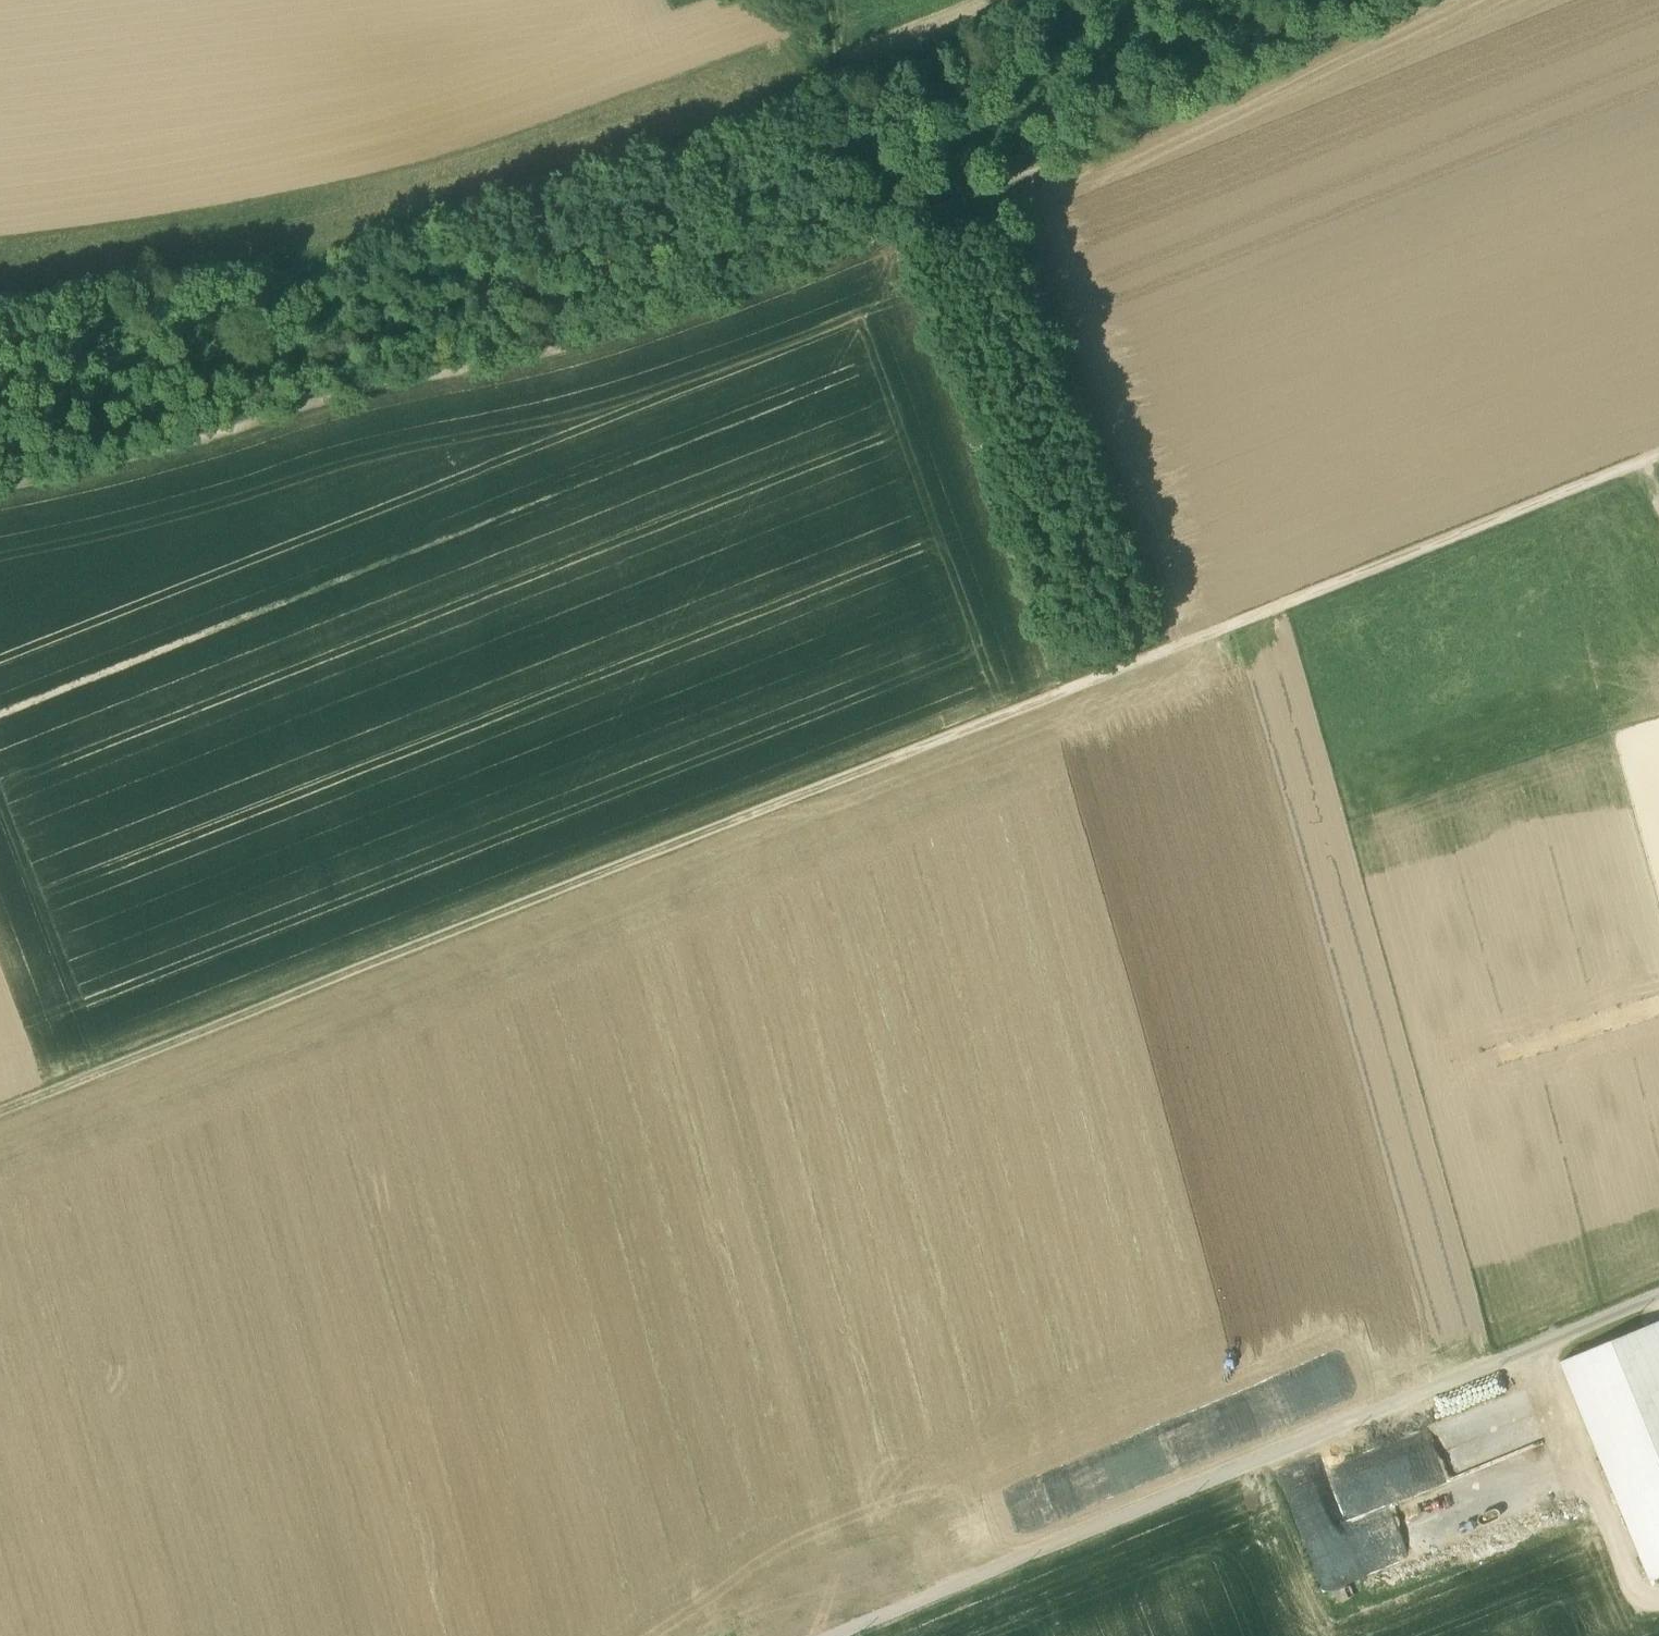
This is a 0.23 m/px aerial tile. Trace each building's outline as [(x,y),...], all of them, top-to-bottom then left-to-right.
[(1561,1363),(1651,1581),(1658,1578),(1658,1322),(1561,1363)] [(1385,1525),(1345,1539),(1357,1571),(1536,1506),(1527,1480),(1477,1498),(1472,1482),(1382,1515),(1385,1525)]
